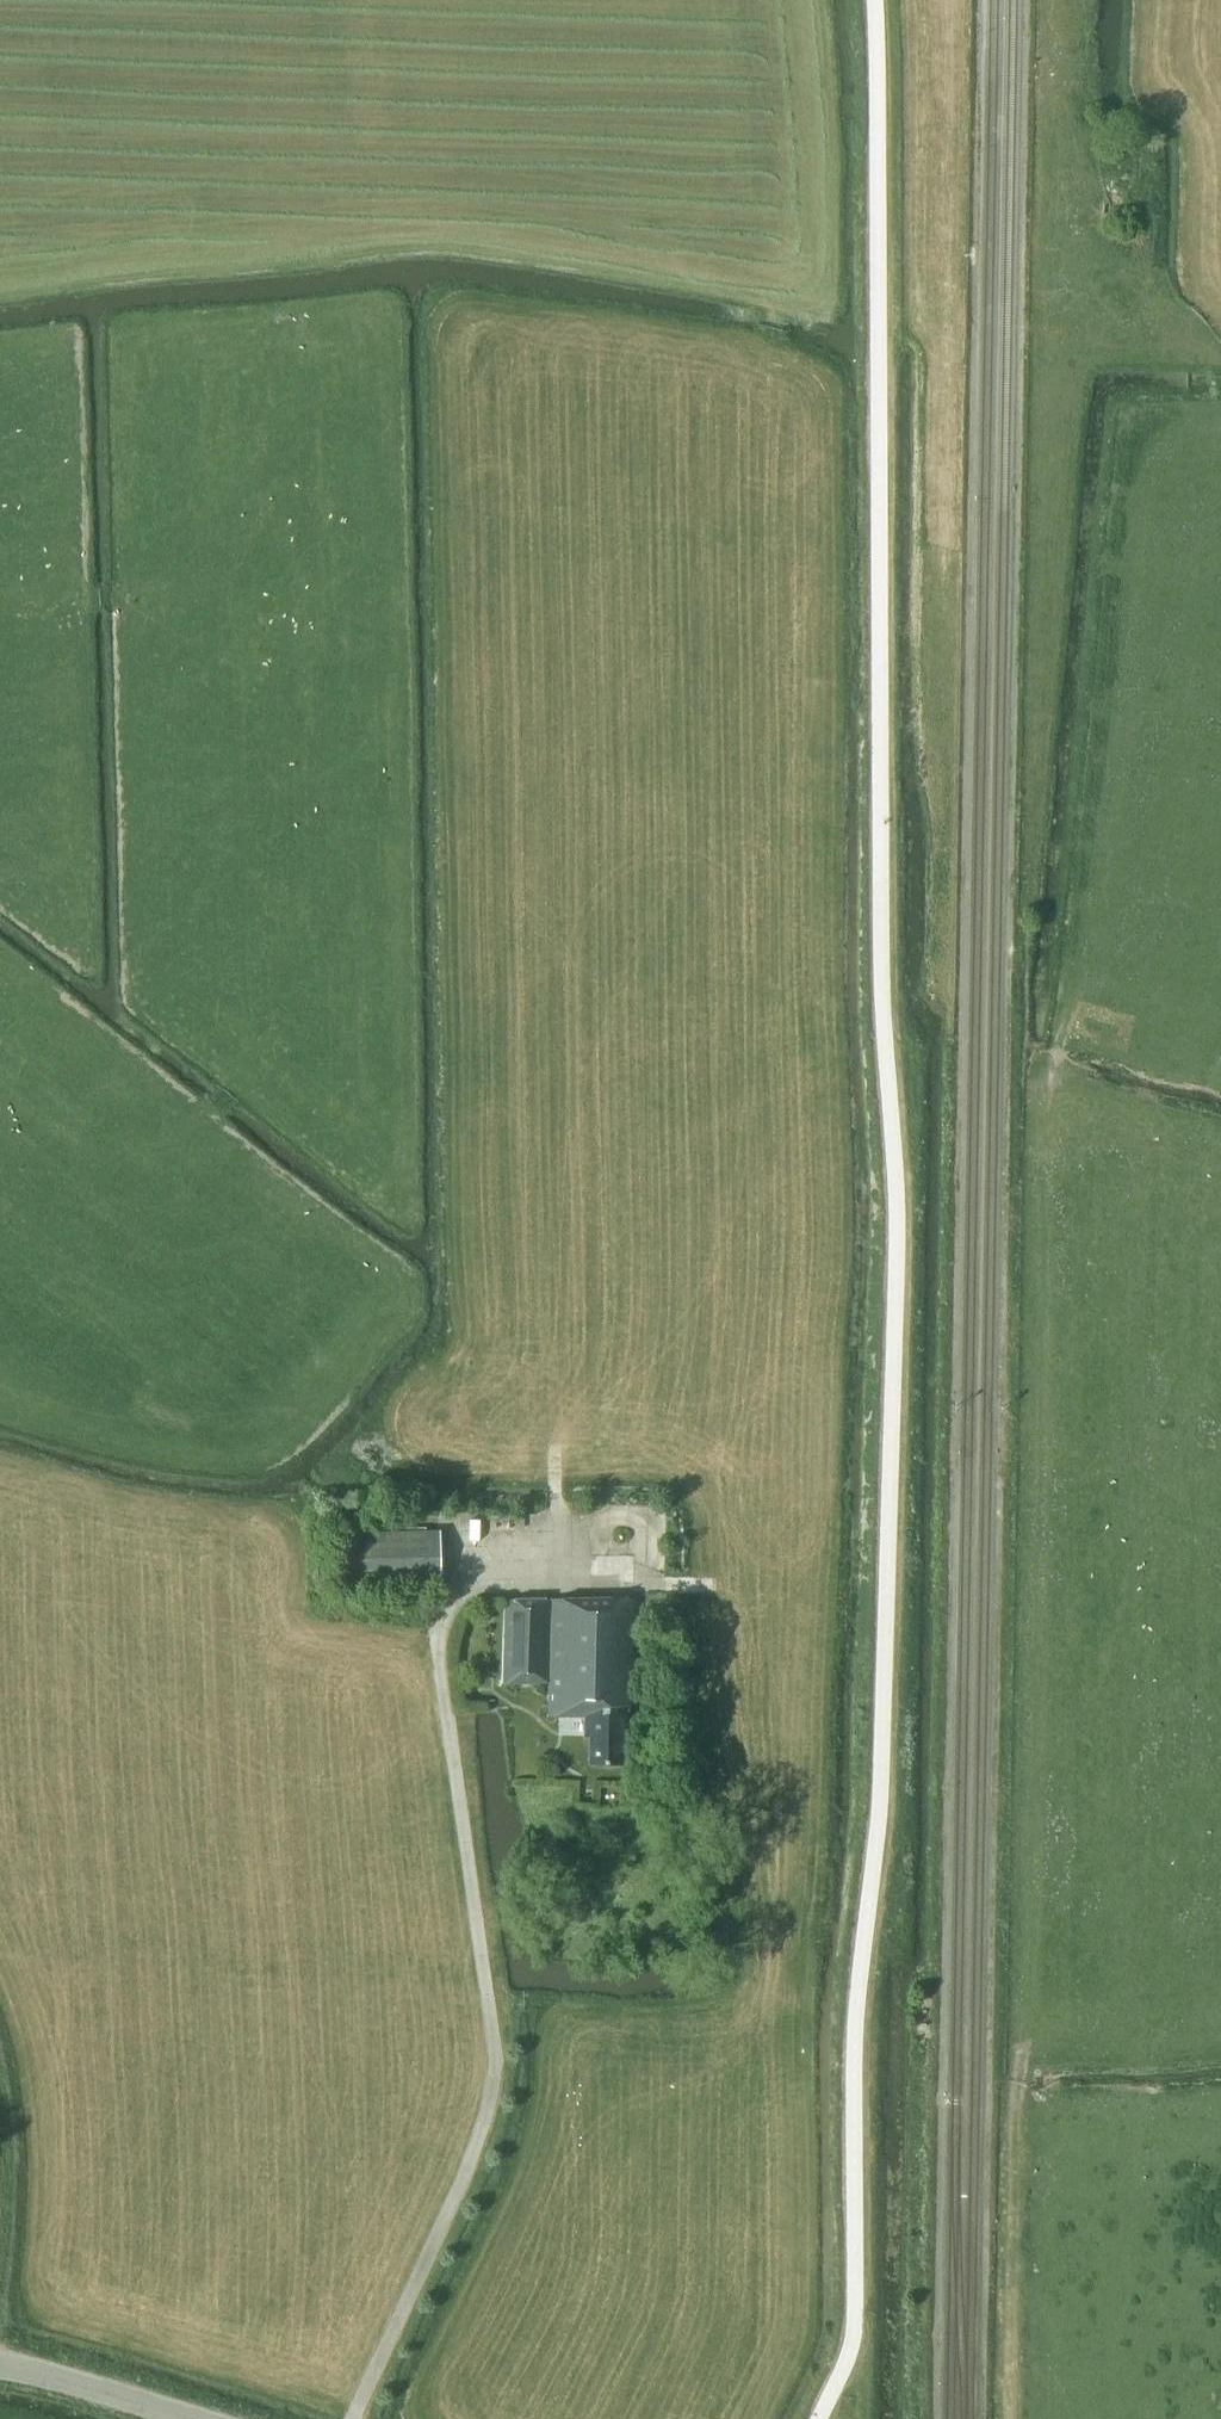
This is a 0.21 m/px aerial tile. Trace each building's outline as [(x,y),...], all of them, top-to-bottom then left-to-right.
[(440,1586),(439,1532),(339,1534),(340,1588),(440,1586)] [(631,1700),(634,1598),(506,1601),(503,1685),(548,1685),(547,1718),(585,1718),(585,1739),(590,1739),(590,1764),(622,1764),(623,1724),(628,1724),(629,1700),(631,1700)]
